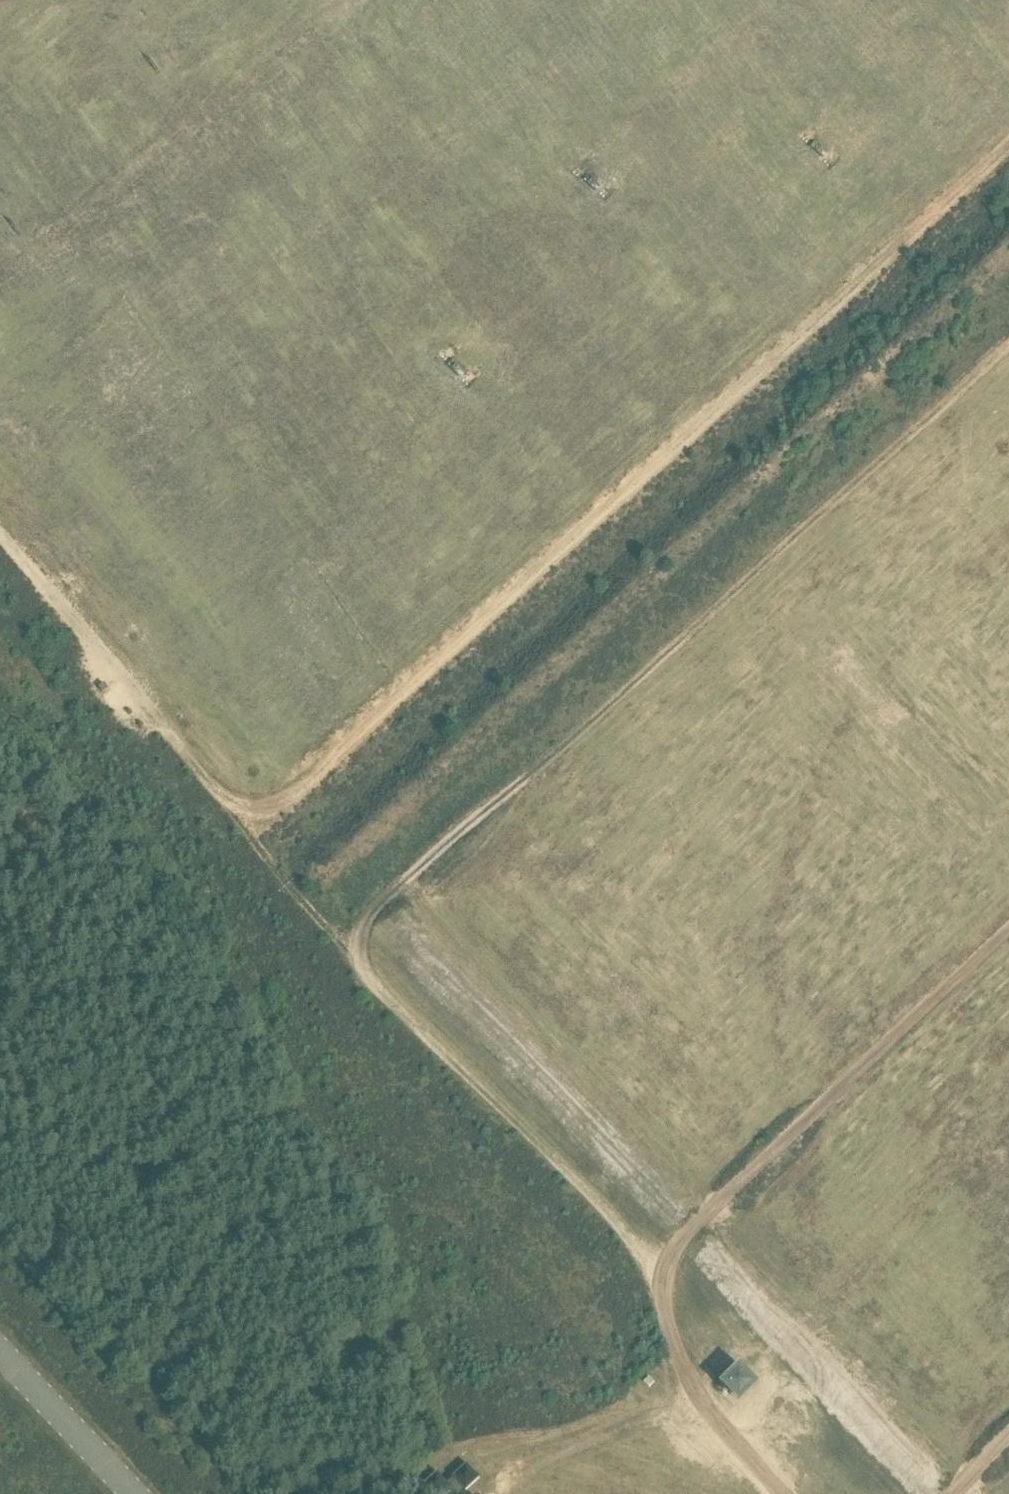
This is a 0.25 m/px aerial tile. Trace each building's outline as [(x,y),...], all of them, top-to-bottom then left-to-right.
[(739,1363),(720,1382),(738,1400),(757,1382),(739,1363)] [(759,1394),(752,1413),(762,1416),(768,1397),(759,1394)] [(138,1407),(133,1411),(139,1418),(144,1414),(138,1407)] [(425,1485),(433,1493),(442,1493),(450,1486),(438,1473),(425,1485)]
